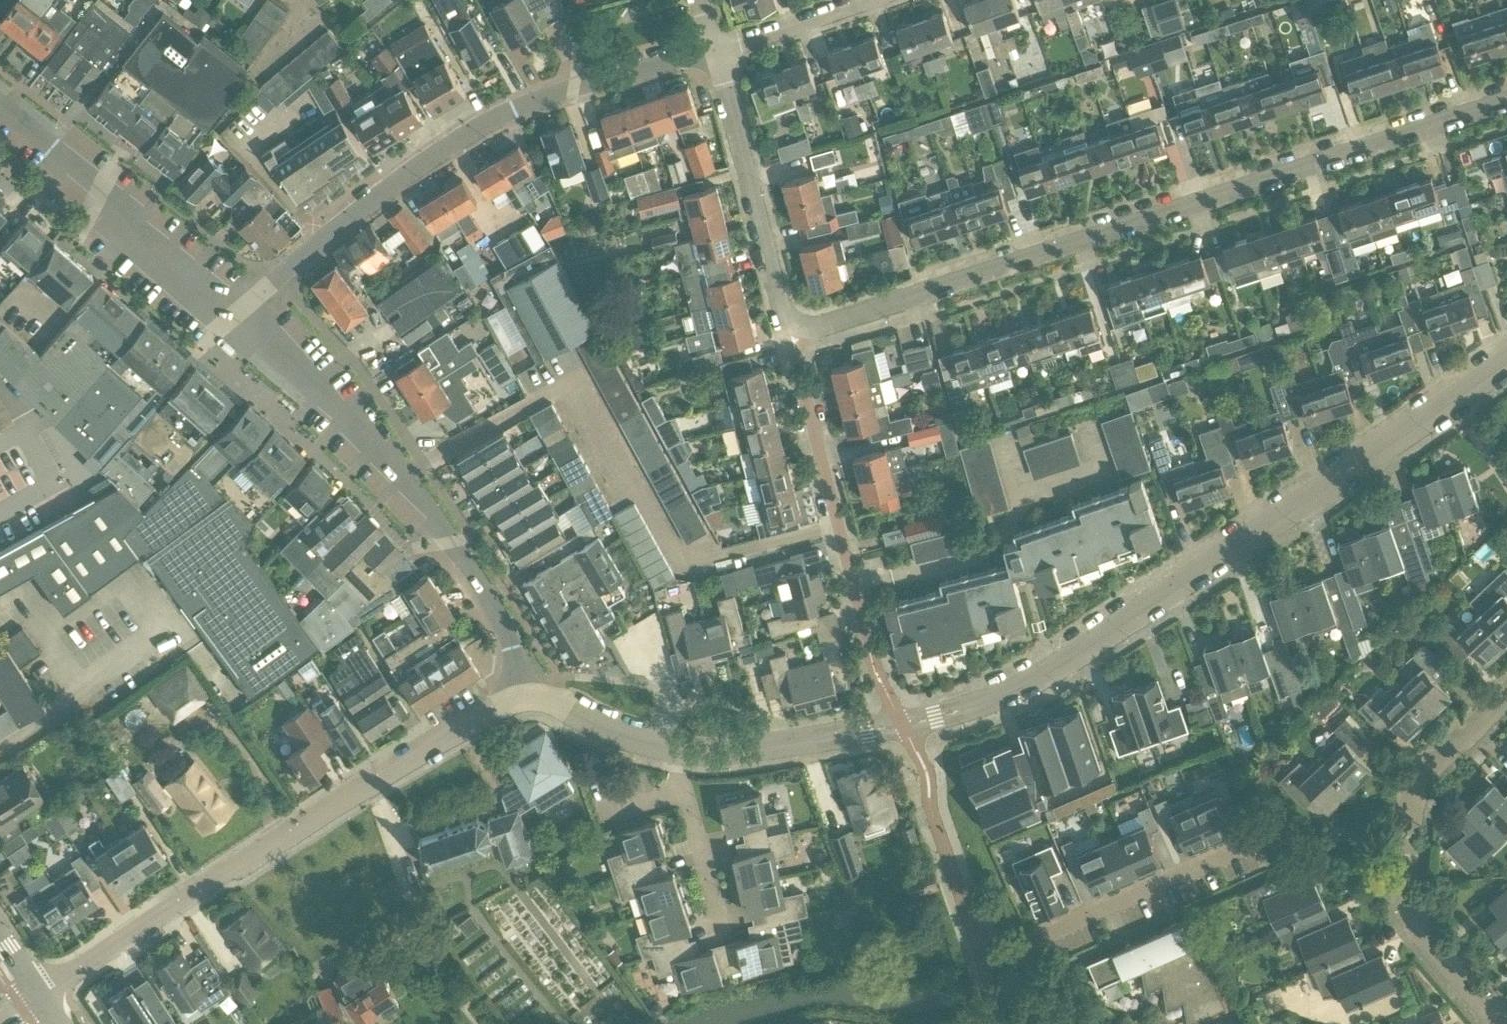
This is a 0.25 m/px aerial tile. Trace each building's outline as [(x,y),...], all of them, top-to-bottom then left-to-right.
[(31,5),(24,0),(18,0),(2,20),(23,36),(51,0),(34,0),(31,5)] [(57,33),(61,29),(70,16),(60,10),(68,0),(51,0),(23,36),(42,52),(57,33)] [(57,33),(42,52),(52,60),(50,62),(84,89),(119,45),(131,29),(95,0),(82,17),(65,39),(57,33)] [(273,0),(267,0),(262,7),(280,20),(287,10),(273,0)] [(374,13),(390,0),(364,0),(369,6),(374,13)] [(471,65),(491,54),(476,27),(480,25),(466,0),(465,0),(462,2),(461,0),(435,0),(471,65)] [(513,41),(541,26),(539,23),(527,0),(504,0),(494,6),(513,41)] [(539,23),(566,8),(564,0),(527,0),(539,23)] [(736,5),(746,2),(750,14),(775,6),(773,0),(735,0),(736,5)] [(1009,56),(1007,50),(1006,49),(1003,38),(997,22),(989,0),(974,0),(965,3),(974,30),(986,26),(998,60),(1009,56)] [(997,22),(1020,15),(1014,0),(989,0),(997,22)] [(1073,26),(1063,0),(1038,0),(1044,17),(1057,13),(1062,30),(1073,26)] [(1092,46),(1079,6),(1095,0),(1063,0),(1073,26),(1074,32),(1080,48),(1085,47),(1092,46)] [(1162,32),(1186,24),(1178,0),(1156,0),(1152,1),(1152,4),(1142,7),(1152,35),(1162,32)] [(1292,1),(1300,28),(1315,23),(1311,11),(1309,6),(1307,0),(1296,0),(1294,1),(1292,1)] [(1309,6),(1311,11),(1332,4),(1331,0),(1307,0),(1309,6)] [(1391,11),(1399,8),(1396,0),(1387,0),(1391,11)] [(202,27),(203,27),(212,13),(201,4),(195,12),(188,7),(184,14),(202,27)] [(363,23),(374,13),(369,6),(357,16),(363,23)] [(1478,14),(1491,53),(1506,48),(1506,25),(1501,6),(1478,14)] [(280,20),(262,7),(254,17),(273,31),(280,20)] [(136,25),(142,17),(131,9),(125,17),(136,25)] [(920,19),(928,47),(953,38),(944,11),(920,19)] [(1266,21),(1263,11),(1248,16),(1252,25),(1266,21)] [(204,33),(199,40),(164,12),(112,77),(111,77),(89,105),(98,113),(103,107),(170,160),(165,166),(174,174),(197,145),(249,80),(241,73),(246,66),(204,33)] [(1491,53),(1478,14),(1469,17),(1469,15),(1452,20),(1458,36),(1459,36),(1468,61),(1491,53)] [(1226,23),(1229,33),(1252,25),(1248,16),(1226,23)] [(273,31),(254,17),(247,27),(265,40),(273,31)] [(908,54),(928,47),(920,19),(898,27),(908,54)] [(1444,69),(1428,20),(1418,24),(1421,30),(1408,34),(1410,38),(1409,38),(1421,76),(1444,69)] [(425,22),(391,43),(397,53),(412,79),(416,76),(436,111),(467,92),(425,22)] [(1206,40),(1229,33),(1226,23),(1203,31),(1206,40)] [(265,41),(247,27),(240,37),(258,50),(265,41)] [(343,48),(328,29),(318,38),(333,56),(343,48)] [(1206,40),(1203,31),(1191,34),(1194,44),(1206,40)] [(1179,33),(1144,44),(1153,69),(1168,64),(1164,49),(1182,43),(1179,33)] [(1013,34),(1003,38),(1006,49),(1017,45),(1013,34)] [(852,43),(861,70),(885,62),(876,35),(852,43)] [(258,50),(240,37),(233,47),(251,61),(258,50)] [(333,56),(318,38),(308,45),(308,46),(323,64),(333,56)] [(1384,39),(1398,84),(1421,76),(1409,38),(1388,45),(1386,38),(1384,39)] [(1364,52),(1363,52),(1375,91),(1398,84),(1384,39),(1362,46),(1364,52)] [(839,78),(861,70),(852,43),(830,50),(839,78)] [(1144,44),(1110,55),(1114,66),(1132,60),(1137,74),(1153,69),(1144,44)] [(308,46),(298,54),(314,72),(323,64),(308,46)] [(405,89),(413,82),(386,46),(371,57),(384,74),(382,76),(385,82),(373,90),(382,104),(400,132),(423,118),(405,89)] [(1016,46),(1007,50),(1009,56),(1010,58),(1019,55),(1016,46)] [(1081,49),(1085,62),(1085,63),(1099,59),(1097,53),(1087,48),(1081,49)] [(1312,52),(1289,59),(1302,101),(1325,94),(1312,52)] [(1363,52),(1339,60),(1352,99),(1375,91),(1363,52)] [(943,53),(932,57),(937,72),(948,68),(943,53)] [(314,72),(298,54),(289,61),(304,80),(314,72)] [(928,75),(937,72),(932,57),(923,60),(928,75)] [(785,66),(794,94),(817,86),(807,58),(785,66)] [(304,80),(289,61),(279,69),(295,88),(304,80)] [(1102,64),(1089,68),(1092,78),(1105,73),(1102,64)] [(763,119),(777,115),(775,111),(798,103),(794,94),(785,66),(761,74),(765,86),(753,90),(763,119)] [(985,95),(998,91),(989,66),(977,70),(985,95)] [(1091,78),(1088,68),(1076,73),(1079,82),(1091,78)] [(295,88),(279,69),(270,78),(285,96),(295,88)] [(334,76),(329,69),(324,72),(328,79),(334,76)] [(1267,71),(1279,109),(1302,102),(1293,74),(1272,81),(1268,70),(1267,71)] [(1244,78),(1256,117),(1279,109),(1267,71),(1244,78)] [(309,87),(326,112),(335,107),(314,72),(295,88),(285,96),(282,98),(275,104),(288,105),(309,87)] [(1015,76),(1008,79),(1010,86),(1017,84),(1015,76)] [(340,77),(326,86),(337,105),(351,96),(340,77)] [(865,81),(870,96),(871,96),(872,100),(882,97),(875,77),(865,81)] [(285,96),(270,78),(260,86),(275,104),(282,98),(285,96)] [(1221,86),(1233,124),(1256,117),(1244,78),(1221,86)] [(1056,79),(1042,84),(1045,93),(1059,88),(1056,79)] [(860,99),(870,96),(865,81),(855,84),(860,99)] [(1045,93),(1042,84),(1021,91),(1023,100),(1045,93)] [(1196,84),(1195,85),(1211,132),(1233,124),(1221,86),(1199,93),(1196,84)] [(1195,85),(1172,92),(1188,139),(1211,132),(1195,85)] [(688,86),(668,93),(669,96),(678,124),(681,131),(702,124),(688,86)] [(353,102),(359,113),(355,115),(375,147),(400,132),(382,104),(373,90),(353,102)] [(669,96),(668,93),(646,100),(646,102),(656,131),(678,124),(669,96)] [(997,98),(985,102),(992,125),(1005,121),(997,98)] [(637,148),(660,140),(656,131),(646,102),(646,100),(623,108),(637,148)] [(807,102),(798,104),(804,120),(812,117),(807,102)] [(992,125),(985,102),(951,113),(959,136),(992,125)] [(1128,114),(1141,154),(1165,147),(1152,107),(1128,114)] [(605,124),(599,126),(605,147),(596,150),(603,172),(615,168),(612,157),(637,148),(623,108),(602,115),(605,124)] [(858,112),(842,117),(848,136),(864,131),(858,112)] [(1128,114),(1107,122),(1111,134),(1110,134),(1119,162),(1141,154),(1128,114)] [(278,167),(304,206),(323,194),(322,192),(336,182),(335,180),(353,168),(352,167),(368,156),(340,115),(291,147),(285,138),(263,152),(274,169),(278,167)] [(927,121),(930,130),(944,126),(941,117),(927,121)] [(878,118),(869,121),(871,128),(880,125),(878,118)] [(930,130),(927,121),(904,129),(907,138),(930,130)] [(557,173),(586,164),(571,124),(544,133),(557,173)] [(907,138),(904,129),(884,135),(887,145),(907,138)] [(1061,142),(1073,177),(1096,169),(1087,142),(1086,142),(1082,132),(1062,139),(1063,141),(1061,142)] [(1119,162),(1110,134),(1087,142),(1096,169),(1119,162)] [(813,150),(808,136),(778,146),(782,160),(813,150)] [(706,139),(686,146),(696,174),(715,168),(706,139)] [(1061,142),(1040,148),(1038,144),(1037,144),(1050,184),(1073,177),(1061,142)] [(1014,152),(1027,191),(1050,184),(1037,144),(1014,152)] [(519,145),(498,158),(535,217),(541,213),(535,205),(537,204),(533,198),(541,193),(545,202),(554,198),(544,172),(538,174),(519,145)] [(834,148),(811,154),(814,168),(837,161),(834,148)] [(1483,160),(1488,173),(1500,169),(1506,189),(1506,152),(1483,160)] [(219,189),(231,202),(258,176),(245,163),(232,177),(207,154),(180,184),(199,201),(215,183),(220,188),(219,189)] [(535,217),(498,158),(477,171),(492,194),(505,186),(520,210),(527,205),(534,217),(535,217)] [(679,158),(668,162),(674,180),(674,182),(685,180),(679,158)] [(973,180),(972,180),(984,219),(1007,211),(999,184),(1000,183),(993,160),(983,163),(985,177),(974,181),(973,180)] [(599,166),(586,171),(595,199),(609,195),(599,166)] [(652,192),(662,189),(655,167),(644,170),(651,190),(652,192)] [(651,190),(644,170),(625,176),(632,196),(651,190)] [(858,184),(855,171),(835,176),(838,189),(858,184)] [(790,202),(821,194),(816,173),(785,181),(790,202)] [(950,186),(949,187),(961,226),(984,219),(972,180),(960,184),(958,176),(953,173),(947,176),(950,186)] [(232,203),(243,193),(251,202),(256,196),(264,204),(240,227),(252,239),(271,221),(268,217),(275,210),(278,212),(285,205),(258,176),(231,202),(232,203)] [(1433,189),(1429,177),(1406,184),(1416,212),(1440,204),(1446,223),(1459,218),(1455,207),(1447,184),(1433,189)] [(456,215),(463,226),(472,240),(484,233),(468,208),(477,203),(463,179),(442,192),(456,215)] [(1447,184),(1455,207),(1456,206),(1470,202),(1462,179),(1449,184),(1447,184)] [(1398,231),(1395,219),(1416,212),(1406,184),(1383,192),(1396,231),(1398,231)] [(717,186),(686,194),(685,188),(677,190),(676,186),(662,189),(652,192),(638,196),(642,215),(679,206),(682,217),(722,207),(717,186)] [(926,194),(930,206),(939,234),(961,226),(949,187),(926,194)] [(795,223),(836,213),(837,213),(831,191),(821,194),(790,202),(795,223)] [(443,237),(463,226),(456,215),(442,192),(420,205),(434,228),(437,227),(443,237)] [(1383,192),(1361,200),(1370,228),(1371,227),(1375,239),(1396,231),(1383,192)] [(883,213),(896,211),(893,196),(880,198),(883,213)] [(916,199),(903,203),(916,241),(939,234),(930,206),(919,209),(916,199)] [(1374,239),(1370,228),(1361,200),(1337,207),(1341,219),(1330,222),(1334,234),(1348,278),(1362,273),(1353,246),(1374,239)] [(252,239),(268,255),(302,223),(285,205),(278,212),(275,210),(268,217),(271,221),(252,239)] [(389,216),(398,228),(381,240),(390,252),(407,240),(415,251),(428,242),(402,207),(389,216)] [(682,217),(692,215),(698,237),(728,229),(722,207),(682,217)] [(856,207),(837,213),(836,213),(839,224),(859,219),(856,207)] [(1466,229),(1475,226),(1471,213),(1462,217),(1466,229)] [(1322,238),(1314,215),(1291,223),(1304,262),(1306,261),(1302,250),(1317,245),(1320,258),(1327,255),(1336,282),(1348,278),(1334,234),(1322,238)] [(878,216),(859,221),(846,224),(850,238),(881,230),(878,216)] [(52,240),(27,218),(0,248),(26,271),(52,240)] [(1304,262),(1291,223),(1269,230),(1282,269),(1304,262)] [(334,251),(340,259),(357,282),(393,256),(390,252),(381,240),(369,224),(334,251)] [(507,235),(520,257),(535,248),(522,226),(507,235)] [(1475,226),(1466,229),(1470,242),(1480,239),(1475,226)] [(1438,235),(1442,247),(1465,240),(1461,228),(1438,235)] [(727,264),(724,253),(734,251),(728,229),(698,237),(679,242),(675,243),(683,276),(727,264)] [(1282,269),(1269,230),(1246,238),(1259,276),(1282,269)] [(655,248),(675,243),(679,242),(676,231),(652,238),(655,248)] [(520,257),(507,235),(494,242),(507,265),(520,257)] [(846,258),(841,237),(801,247),(807,268),(846,258)] [(1246,238),(1223,246),(1236,284),(1259,276),(1246,238)] [(65,305),(92,275),(52,240),(26,271),(65,305)] [(465,261),(453,269),(465,288),(489,272),(469,241),(457,249),(465,261)] [(576,339),(593,370),(615,358),(550,243),(491,275),(538,359),(576,339)] [(909,265),(904,243),(874,251),(876,257),(895,268),(909,265)] [(1402,249),(1406,259),(1420,254),(1417,244),(1402,249)] [(1394,263),(1406,259),(1402,249),(1391,253),(1394,263)] [(1205,294),(1201,283),(1209,281),(1200,253),(1177,260),(1189,299),(1205,294)] [(427,315),(462,290),(438,255),(377,298),(409,343),(433,325),(427,315)] [(812,289),(843,282),(838,261),(846,259),(846,258),(807,268),(812,289)] [(330,303),(353,286),(357,282),(340,259),(313,280),(330,303)] [(1177,260),(1163,265),(1161,259),(1152,262),(1167,307),(1189,299),(1177,260)] [(1473,265),(1480,288),(1483,287),(1496,282),(1489,260),(1475,264),(1473,265)] [(1131,276),(1144,314),(1167,307),(1152,262),(1142,265),(1144,271),(1131,276)] [(745,295),(740,273),(730,276),(727,264),(683,276),(686,288),(692,309),(745,295)] [(1461,269),(1469,292),(1480,288),(1473,265),(1461,269)] [(1406,266),(1399,268),(1403,281),(1411,278),(1407,266),(1406,266)] [(580,271),(573,275),(586,299),(593,295),(580,271)] [(1144,314),(1131,276),(1108,283),(1112,296),(1106,298),(1115,325),(1144,316),(1144,314)] [(100,282),(38,353),(0,320),(0,368),(34,402),(124,304),(100,282)] [(369,308),(353,286),(330,303),(346,324),(369,308)] [(1407,300),(1418,331),(1429,327),(1432,336),(1455,327),(1446,299),(1443,288),(1408,300),(1407,300)] [(1479,319),(1469,292),(1446,299),(1455,327),(1479,319)] [(1406,335),(1418,331),(1405,293),(1399,295),(1404,307),(1398,309),(1402,321),(1379,329),(1393,370),(1415,362),(1406,335)] [(468,294),(458,301),(463,308),(473,301),(468,294)] [(745,295),(692,309),(698,331),(716,327),(751,317),(745,295)] [(602,299),(594,301),(597,313),(605,311),(602,299)] [(1296,312),(1301,327),(1309,324),(1312,300),(1295,307),(1296,312)] [(143,320),(124,304),(34,402),(53,421),(74,397),(89,380),(112,354),(143,320)] [(1090,306),(1066,313),(1075,341),(1099,333),(1090,306)] [(1288,320),(1275,325),(1278,334),(1301,327),(1296,312),(1287,316),(1288,320)] [(1054,348),(1065,345),(1069,357),(1079,354),(1075,341),(1066,313),(1044,321),(1055,356),(1056,356),(1054,348)] [(716,348),(725,346),(725,347),(756,339),(751,317),(716,327),(698,331),(689,333),(692,345),(703,342),(704,344),(715,341),(716,348)] [(1379,329),(1376,321),(1355,328),(1352,319),(1340,324),(1344,335),(1343,336),(1355,373),(1367,368),(1370,377),(1393,370),(1379,329)] [(143,320),(112,354),(127,367),(141,379),(162,355),(171,345),(143,320)] [(1030,356),(1034,368),(1047,364),(1045,360),(1055,356),(1044,321),(1021,328),(1030,356)] [(1253,326),(1258,341),(1276,335),(1271,321),(1253,326)] [(1007,364),(1030,356),(1021,328),(998,336),(1007,364)] [(407,390),(410,395),(416,392),(438,378),(451,369),(459,364),(473,355),(479,352),(479,351),(471,339),(458,347),(447,330),(418,349),(424,358),(418,362),(414,357),(399,366),(402,372),(397,375),(401,380),(397,382),(403,393),(407,390)] [(1254,332),(1240,336),(1243,346),(1257,341),(1254,332)] [(998,336),(975,344),(988,383),(1000,379),(1011,376),(1007,364),(998,336)] [(1208,357),(1231,350),(1243,346),(1240,336),(1205,348),(1208,354),(1208,357)] [(1354,405),(1349,392),(1361,388),(1355,373),(1343,336),(1332,339),(1328,350),(1334,369),(1318,375),(1331,413),(1354,405)] [(490,369),(505,360),(495,342),(479,351),(479,352),(490,369)] [(1281,342),(1270,345),(1274,356),(1285,352),(1281,342)] [(903,350),(908,370),(932,365),(926,344),(903,350)] [(975,344),(952,351),(956,364),(942,368),(951,396),(988,383),(975,344)] [(185,357),(171,345),(162,355),(176,367),(185,357)] [(854,350),(856,361),(832,368),(837,388),(881,377),(873,345),(854,350)] [(684,372),(724,362),(721,350),(685,359),(682,362),(684,372)] [(118,376),(127,367),(112,354),(89,380),(124,412),(140,395),(118,376)] [(1210,363),(1208,357),(1208,354),(1197,358),(1200,366),(1210,363)] [(176,367),(162,355),(141,379),(152,388),(158,388),(176,367)] [(423,416),(446,401),(457,419),(476,407),(465,389),(470,386),(462,374),(479,364),(473,355),(459,364),(451,369),(438,378),(416,392),(410,395),(423,416)] [(1132,356),(1120,360),(1128,383),(1140,380),(1132,356)] [(754,370),(750,357),(722,364),(732,401),(770,391),(763,367),(754,370)] [(1240,370),(1236,359),(1235,357),(1228,359),(1233,372),(1240,370)] [(593,370),(615,409),(636,397),(615,358),(593,370)] [(1109,364),(1117,387),(1128,383),(1120,360),(1109,364)] [(1185,362),(1173,366),(1176,373),(1187,370),(1185,362)] [(213,382),(197,368),(194,365),(169,393),(168,400),(183,413),(213,382)] [(127,367),(118,376),(140,395),(146,394),(152,388),(141,379),(127,367)] [(926,390),(941,387),(936,370),(922,374),(926,390)] [(911,382),(908,371),(892,375),(895,386),(911,382)] [(1305,411),(1309,421),(1331,413),(1318,375),(1295,383),(1293,378),(1282,382),(1293,415),(1305,411)] [(886,401),(881,377),(837,388),(843,412),(886,401)] [(124,412),(89,380),(74,397),(109,428),(124,412)] [(1126,393),(1132,408),(1171,395),(1165,380),(1126,393)] [(234,400),(213,382),(183,413),(204,432),(226,409),(234,400)] [(1292,448),(1282,419),(1293,415),(1282,382),(1271,386),(1279,409),(1256,417),(1256,419),(1269,456),(1292,448)] [(1081,388),(1067,393),(1070,402),(1084,398),(1081,388)] [(770,391),(732,401),(729,402),(736,427),(776,416),(770,391)] [(1055,397),(1044,401),(1047,409),(1070,402),(1067,393),(1055,397)] [(653,395),(643,401),(656,425),(666,418),(653,395)] [(12,419),(0,396),(0,426),(12,419)] [(109,428),(74,397),(53,421),(83,451),(85,453),(109,428)] [(615,409),(621,420),(642,408),(637,397),(636,397),(615,409)] [(183,413),(168,400),(142,430),(142,442),(139,446),(164,469),(167,471),(204,432),(183,413)] [(843,412),(849,434),(870,429),(872,440),(908,430),(914,429),(910,413),(890,417),(886,401),(843,412)] [(1035,403),(1021,408),(1024,417),(1047,409),(1044,401),(1035,403)] [(272,490),(304,454),(248,402),(235,417),(233,415),(190,460),(170,482),(160,492),(144,509),(142,511),(143,511),(122,533),(136,553),(136,552),(141,548),(249,692),(318,640),(251,550),(257,524),(280,498),(272,490)] [(536,423),(557,412),(552,402),(531,414),(536,423)] [(973,425),(968,407),(955,411),(962,437),(973,433),(971,425),(973,425)] [(621,420),(643,460),(664,448),(642,408),(621,420)] [(1024,417),(1021,408),(999,415),(1002,424),(1024,417)] [(226,409),(204,432),(167,471),(164,469),(162,471),(162,476),(170,482),(190,460),(233,415),(226,409)] [(1132,410),(1124,413),(1143,470),(1151,468),(1132,410)] [(1243,454),(1246,463),(1269,456),(1256,419),(1235,426),(1229,410),(1217,415),(1221,426),(1232,458),(1243,454)] [(563,423),(557,412),(536,423),(542,434),(563,423)] [(939,423),(949,420),(948,413),(935,416),(937,423),(939,423)] [(666,418),(656,425),(668,447),(679,441),(684,440),(675,416),(666,418)] [(736,427),(742,451),(783,441),(776,416),(736,427)] [(1016,427),(1022,444),(1035,439),(1029,422),(1016,427)] [(568,433),(563,423),(542,434),(547,444),(568,433)] [(942,436),(939,423),(937,423),(914,429),(908,430),(911,444),(942,436)] [(1194,460),(1207,498),(1230,491),(1225,476),(1236,473),(1231,458),(1232,458),(1221,426),(1198,434),(1206,456),(1194,460)] [(514,447),(503,430),(451,461),(461,478),(514,447)] [(1026,455),(1074,439),(1072,432),(1024,448),(1026,455)] [(574,443),(568,433),(547,444),(553,454),(574,443)] [(1163,435),(1149,440),(1170,500),(1181,497),(1184,506),(1207,498),(1194,460),(1193,458),(1171,466),(1169,460),(1171,459),(1163,435)] [(687,439),(684,440),(679,441),(668,447),(680,469),(689,465),(686,459),(693,448),(687,439)] [(742,451),(742,452),(752,449),(758,472),(789,464),(783,441),(742,451)] [(580,453),(574,443),(553,454),(559,465),(580,453)] [(907,466),(902,444),(855,456),(860,478),(907,466)] [(979,515),(987,513),(967,445),(960,448),(979,515)] [(461,478),(472,496),(524,465),(514,447),(461,478)] [(643,460),(649,470),(670,458),(664,448),(643,460)] [(117,484),(142,511),(144,509),(160,492),(118,450),(100,468),(117,484)] [(585,463),(580,453),(559,465),(564,475),(585,463)] [(649,470),(655,481),(676,469),(670,458),(649,470)] [(860,478),(865,498),(882,494),(885,507),(900,503),(897,490),(916,486),(913,475),(924,472),(921,462),(907,466),(860,478)] [(312,502),(331,482),(312,463),(284,492),(303,510),(296,517),(303,524),(304,524),(320,509),(312,502)] [(591,473),(585,463),(564,475),(570,485),(591,473)] [(795,489),(789,464),(758,472),(765,496),(795,489)] [(482,514),(487,511),(534,482),(524,465),(472,496),(482,514)] [(689,465),(680,469),(693,492),(704,486),(708,486),(702,475),(696,477),(689,465)] [(1453,514),(1478,506),(1464,465),(1439,474),(1453,514)] [(676,469),(655,481),(660,491),(681,479),(676,469)] [(570,485),(575,495),(596,483),(591,473),(570,485)] [(1424,512),(1407,518),(1411,530),(1430,585),(1432,585),(1427,570),(1436,567),(1426,537),(1445,530),(1441,519),(1453,514),(1439,474),(1413,483),(1424,512)] [(539,478),(534,482),(487,511),(497,527),(550,496),(539,478)] [(964,638),(1027,622),(1016,582),(1036,577),(1040,588),(1104,567),(1101,559),(1162,538),(1142,478),(1131,482),(1133,489),(1081,507),(1083,515),(1022,536),(1023,539),(1004,544),(1011,568),(942,586),(945,594),(899,605),(897,598),(885,601),(901,663),(966,646),(964,638)] [(681,479),(660,491),(666,501),(687,489),(681,479)] [(704,486),(693,492),(705,514),(714,510),(716,509),(712,502),(722,498),(718,482),(707,485),(704,486)] [(602,493),(596,483),(575,495),(581,504),(602,493)] [(42,526),(61,552),(74,569),(88,589),(136,553),(122,533),(143,511),(142,511),(117,484),(72,509),(42,526)] [(687,489),(666,501),(671,511),(692,499),(687,489)] [(756,521),(760,536),(801,526),(798,515),(802,514),(795,489),(765,496),(765,497),(758,499),(763,519),(756,521)] [(602,493),(581,504),(586,515),(607,503),(602,493)] [(335,501),(337,504),(325,514),(320,509),(304,524),(303,524),(280,548),(297,566),(308,555),(309,554),(339,529),(353,516),(361,510),(346,496),(337,499),(335,501)] [(497,527),(507,545),(556,517),(561,514),(550,496),(497,527)] [(671,511),(677,521),(698,509),(692,499),(671,511)] [(586,515),(592,526),(613,514),(607,503),(586,515)] [(613,514),(618,525),(640,513),(634,503),(613,514)] [(714,510),(705,514),(712,526),(724,523),(721,507),(717,508),(716,509),(714,510)] [(677,521),(682,531),(704,519),(698,509),(677,521)] [(403,553),(361,510),(339,529),(309,554),(297,566),(325,594),(302,618),(318,640),(316,642),(322,649),(353,626),(346,615),(394,582),(393,581),(384,572),(403,553)] [(618,525),(624,535),(645,523),(640,513),(618,525)] [(886,544),(910,539),(941,531),(937,516),(906,524),(907,527),(884,533),(886,544)] [(565,534),(556,517),(507,545),(502,548),(512,565),(565,534)] [(1365,532),(1380,576),(1405,568),(1415,598),(1433,591),(1430,585),(1411,530),(1407,518),(1390,524),(1365,532)] [(682,531),(688,541),(709,530),(704,519),(682,531)] [(624,535),(630,546),(651,534),(645,523),(624,535)] [(31,569),(31,568),(61,552),(42,526),(4,547),(19,576),(31,569)] [(926,538),(911,541),(916,562),(973,547),(967,528),(926,538)] [(1339,541),(1349,568),(1335,573),(1354,629),(1368,624),(1356,593),(1383,584),(1380,576),(1365,532),(1339,541)] [(651,534),(630,546),(635,556),(657,544),(651,534)] [(600,538),(524,582),(569,658),(571,661),(605,641),(596,626),(615,614),(608,602),(626,592),(618,581),(624,577),(600,538)] [(641,567),(663,555),(657,544),(635,556),(641,567)] [(0,549),(0,586),(19,576),(4,547),(0,549)] [(31,568),(31,569),(46,589),(74,569),(61,552),(31,568)] [(668,565),(663,555),(641,567),(647,577),(668,565)] [(774,581),(779,598),(823,586),(820,573),(809,576),(804,556),(756,569),(760,584),(774,581)] [(753,564),(734,569),(737,580),(739,586),(759,581),(756,569),(754,563),(753,564)] [(668,565),(647,577),(653,587),(674,576),(673,574),(668,565)] [(88,589),(74,569),(46,589),(61,609),(86,591),(88,589)] [(721,573),(724,584),(737,580),(734,569),(721,573)] [(439,592),(426,572),(398,590),(394,582),(379,593),(359,607),(366,617),(385,604),(384,601),(399,592),(410,610),(439,592)] [(1335,573),(1323,577),(1297,586),(1311,626),(1335,617),(1337,623),(1339,622),(1353,661),(1363,656),(1354,629),(1335,573)] [(826,597),(823,586),(779,598),(783,613),(768,617),(772,634),(821,621),(815,600),(826,597)] [(1271,595),(1284,635),(1294,631),(1299,647),(1316,641),(1311,626),(1297,586),(1271,595)] [(666,595),(664,588),(655,590),(657,597),(666,595)] [(410,610),(423,631),(445,617),(452,613),(439,592),(410,610)] [(1502,593),(1481,613),(1506,641),(1506,598),(1502,593)] [(722,614),(705,619),(716,662),(729,658),(726,648),(747,642),(735,595),(718,599),(722,614)] [(359,607),(346,615),(353,626),(366,617),(359,607)] [(716,662),(705,619),(687,623),(683,609),(667,613),(679,660),(701,655),(703,665),(716,662)] [(1473,647),(1486,661),(1506,641),(1481,613),(1460,633),(1473,647)] [(394,649),(407,670),(459,638),(445,617),(423,631),(394,649)] [(1436,633),(1444,641),(1457,629),(1449,621),(1436,633)] [(31,637),(21,625),(10,633),(3,638),(11,652),(31,637)] [(371,636),(384,655),(394,649),(381,629),(371,636)] [(1274,642),(1263,646),(1257,630),(1232,638),(1250,691),(1275,683),(1280,697),(1292,693),(1274,642)] [(383,692),(391,687),(355,631),(332,646),(344,665),(329,675),(336,685),(351,676),(356,684),(341,694),(370,738),(408,713),(399,699),(391,704),(383,692)] [(1273,639),(1274,642),(1292,693),(1295,702),(1298,711),(1308,707),(1284,636),(1273,639)] [(11,652),(20,665),(40,649),(31,637),(11,652)] [(826,657),(809,662),(820,705),(832,702),(829,690),(850,684),(838,637),(821,642),(826,657)] [(10,709),(19,724),(47,706),(3,638),(0,640),(0,694),(10,709)] [(478,668),(459,638),(407,670),(394,649),(384,655),(403,685),(417,707),(436,694),(478,668)] [(1206,647),(1211,662),(1196,666),(1201,681),(1216,718),(1228,714),(1219,687),(1227,685),(1232,698),(1234,705),(1251,699),(1248,692),(1250,691),(1232,638),(1206,647)] [(772,643),(756,647),(758,657),(775,652),(772,643)] [(1413,655),(1421,663),(1433,651),(1426,643),(1413,655)] [(820,705),(809,662),(790,666),(786,651),(770,655),(783,703),(804,697),(808,708),(820,705)] [(150,691),(168,717),(206,691),(188,665),(150,691)] [(1450,694),(1424,666),(1403,687),(1429,715),(1450,694)] [(1158,679),(1135,687),(1150,733),(1153,742),(1189,730),(1180,704),(1168,709),(1158,679)] [(1407,735),(1429,715),(1403,687),(1398,681),(1386,693),(1380,686),(1359,706),(1366,714),(1373,722),(1385,711),(1395,722),(1407,735)] [(1150,733),(1135,687),(1113,695),(1123,725),(1110,728),(1119,754),(1133,749),(1130,740),(1150,733)] [(1330,694),(1322,702),(1330,711),(1338,703),(1330,694)] [(312,703),(343,752),(360,741),(342,712),(334,718),(320,697),(312,703)] [(287,753),(303,777),(305,775),(306,777),(315,771),(314,769),(325,762),(316,749),(329,740),(307,706),(282,722),(298,745),(287,753)] [(1213,718),(1207,706),(1196,711),(1201,723),(1213,718)] [(19,724),(10,709),(0,715),(0,736),(19,724)] [(1071,725),(1067,714),(1049,721),(1052,731),(1042,734),(1039,724),(1021,731),(1026,746),(1014,750),(1011,744),(984,756),(986,761),(965,770),(991,829),(1012,820),(1014,825),(1041,813),(1036,803),(1040,801),(1041,804),(1048,801),(1042,787),(1099,766),(1083,721),(1071,725)] [(1335,729),(1338,732),(1317,752),(1351,788),(1372,768),(1361,756),(1373,744),(1347,717),(1335,729)] [(505,802),(508,811),(488,817),(488,815),(420,837),(429,866),(497,844),(497,841),(499,840),(507,865),(515,862),(517,866),(528,861),(527,858),(535,856),(521,811),(535,802),(540,810),(574,789),(569,780),(567,781),(564,776),(570,772),(570,771),(571,770),(547,731),(545,732),(544,730),(505,755),(506,756),(504,757),(521,783),(502,795),(505,802)] [(1329,809),(1351,788),(1317,752),(1314,754),(1318,757),(1308,768),(1301,761),(1292,768),(1279,780),(1305,807),(1317,796),(1329,809)] [(193,760),(165,783),(203,829),(231,806),(193,760)] [(858,827),(862,826),(865,834),(889,826),(886,818),(898,813),(886,778),(881,779),(876,763),(840,776),(858,827)] [(0,779),(0,829),(2,833),(18,823),(14,817),(43,799),(22,765),(0,779)] [(137,790),(131,782),(121,766),(109,774),(125,798),(137,790)] [(156,809),(169,799),(146,770),(133,781),(156,809)] [(1192,794),(1212,840),(1225,835),(1224,834),(1234,830),(1222,801),(1233,797),(1223,774),(1212,778),(1216,788),(1194,798),(1193,793),(1192,794)] [(1119,790),(1114,780),(1053,806),(1057,817),(1085,805),(1095,801),(1119,790)] [(1476,798),(1506,831),(1506,790),(1505,792),(1494,781),(1476,798)] [(748,825),(751,838),(791,829),(786,807),(765,812),(760,792),(738,797),(737,794),(726,796),(726,799),(723,800),(724,803),(721,804),(724,815),(727,815),(729,829),(748,825)] [(1199,846),(1212,840),(1192,794),(1169,803),(1167,797),(1156,802),(1166,825),(1176,821),(1189,849),(1198,845),(1199,846)] [(1476,798),(1458,815),(1472,830),(1462,839),(1459,836),(1449,846),(1470,868),(1479,859),(1506,832),(1506,831),(1476,798)] [(1098,808),(1095,801),(1085,805),(1088,812),(1098,808)] [(64,803),(53,810),(66,830),(68,833),(79,826),(64,803)] [(1145,824),(1123,833),(1139,871),(1152,866),(1152,865),(1161,861),(1149,833),(1160,828),(1150,805),(1139,810),(1145,824)] [(66,830),(53,810),(43,817),(56,837),(66,830)] [(608,855),(615,877),(651,865),(647,852),(666,846),(661,833),(664,832),(660,821),(657,821),(656,818),(620,830),(627,850),(608,855)] [(143,822),(119,837),(141,870),(164,854),(143,822)] [(904,828),(910,846),(920,843),(915,824),(904,828)] [(795,850),(791,829),(751,838),(754,851),(735,855),(738,869),(735,869),(738,881),(741,880),(741,883),(778,875),(774,855),(795,850)] [(20,831),(0,844),(7,854),(27,841),(20,831)] [(1123,833),(1101,843),(1117,881),(1130,875),(1129,875),(1139,871),(1123,833)] [(117,885),(140,870),(119,837),(105,846),(98,836),(88,842),(117,885)] [(1117,881),(1101,843),(1079,852),(1073,838),(1062,843),(1072,866),(1083,861),(1095,890),(1105,885),(1105,886),(1117,881)] [(1063,869),(1052,844),(1017,859),(1027,883),(1023,884),(1031,903),(1035,901),(1040,913),(1063,903),(1050,874),(1063,869)] [(817,866),(829,864),(826,850),(814,852),(817,866)] [(98,899),(91,889),(100,883),(81,853),(70,859),(73,864),(52,877),(76,914),(98,899)] [(640,892),(647,911),(683,899),(682,896),(684,895),(681,884),(678,885),(674,871),(655,877),(651,865),(615,877),(622,898),(640,892)] [(1291,871),(1245,891),(1251,904),(1264,898),(1279,930),(1329,907),(1314,875),(1297,883),(1291,871)] [(783,894),(778,875),(741,883),(742,885),(739,886),(742,898),(744,897),(747,911),(766,907),(769,919),(755,922),(755,923),(808,911),(804,890),(783,894)] [(76,914),(51,878),(17,901),(32,924),(45,915),(55,929),(76,914)] [(1504,942),(1506,940),(1506,888),(1491,902),(1500,912),(1488,923),(1504,942)] [(845,889),(837,891),(833,896),(835,903),(847,901),(845,889)] [(684,901),(683,899),(647,911),(653,930),(637,935),(644,956),(691,940),(685,942),(681,930),(692,926),(687,912),(690,912),(686,900),(684,901)] [(851,903),(834,907),(837,920),(843,923),(855,921),(851,903)] [(1335,920),(1329,907),(1279,930),(1285,943),(1299,936),(1313,967),(1363,946),(1348,914),(1335,920)] [(282,968),(271,953),(283,944),(252,908),(223,930),(251,968),(257,963),(270,978),(282,968)] [(808,911),(755,923),(758,936),(739,940),(745,969),(748,968),(749,971),(760,968),(760,966),(782,961),(794,959),(789,938),(804,935),(799,914),(809,912),(808,911)] [(1177,924),(1172,926),(1151,935),(1149,933),(1140,940),(1132,943),(1129,945),(1123,947),(1119,949),(1117,947),(1107,954),(1089,962),(1099,986),(1142,967),(1146,991),(1163,984),(1167,1008),(1184,1001),(1188,1023),(1193,1023),(1229,1008),(1189,918),(1177,924)] [(691,940),(644,956),(653,953),(660,974),(678,968),(685,987),(709,979),(710,982),(721,978),(720,976),(723,975),(714,947),(695,952),(691,940)] [(1369,958),(1363,946),(1313,967),(1313,968),(1324,994),(1341,992),(1348,1007),(1398,984),(1383,952),(1369,958)] [(174,992),(183,1006),(195,998),(201,1008),(232,989),(215,963),(198,974),(182,949),(157,966),(166,980),(162,983),(170,995),(174,992)] [(382,975),(369,954),(339,974),(352,995),(350,997),(362,1016),(379,1006),(385,1014),(401,1004),(393,992),(397,990),(386,973),(382,975)] [(619,954),(612,959),(617,965),(624,960),(619,954)] [(244,1004),(259,993),(244,974),(230,983),(244,1004)] [(129,981),(104,997),(114,1010),(109,1015),(115,1023),(121,1023),(165,1023),(170,1021),(155,999),(145,1005),(129,981)] [(1040,987),(1038,982),(1032,984),(1034,990),(1040,987)] [(319,989),(325,1005),(331,1019),(343,1014),(331,984),(319,989)] [(653,1003),(651,1008),(653,1012),(658,1014),(662,1012),(664,1008),(662,1003),(658,1001),(653,1003)] [(1438,1008),(1426,1014),(1431,1023),(1435,1023),(1444,1020),(1438,1008)] [(303,1023),(326,1023),(320,1014),(303,1023)]
